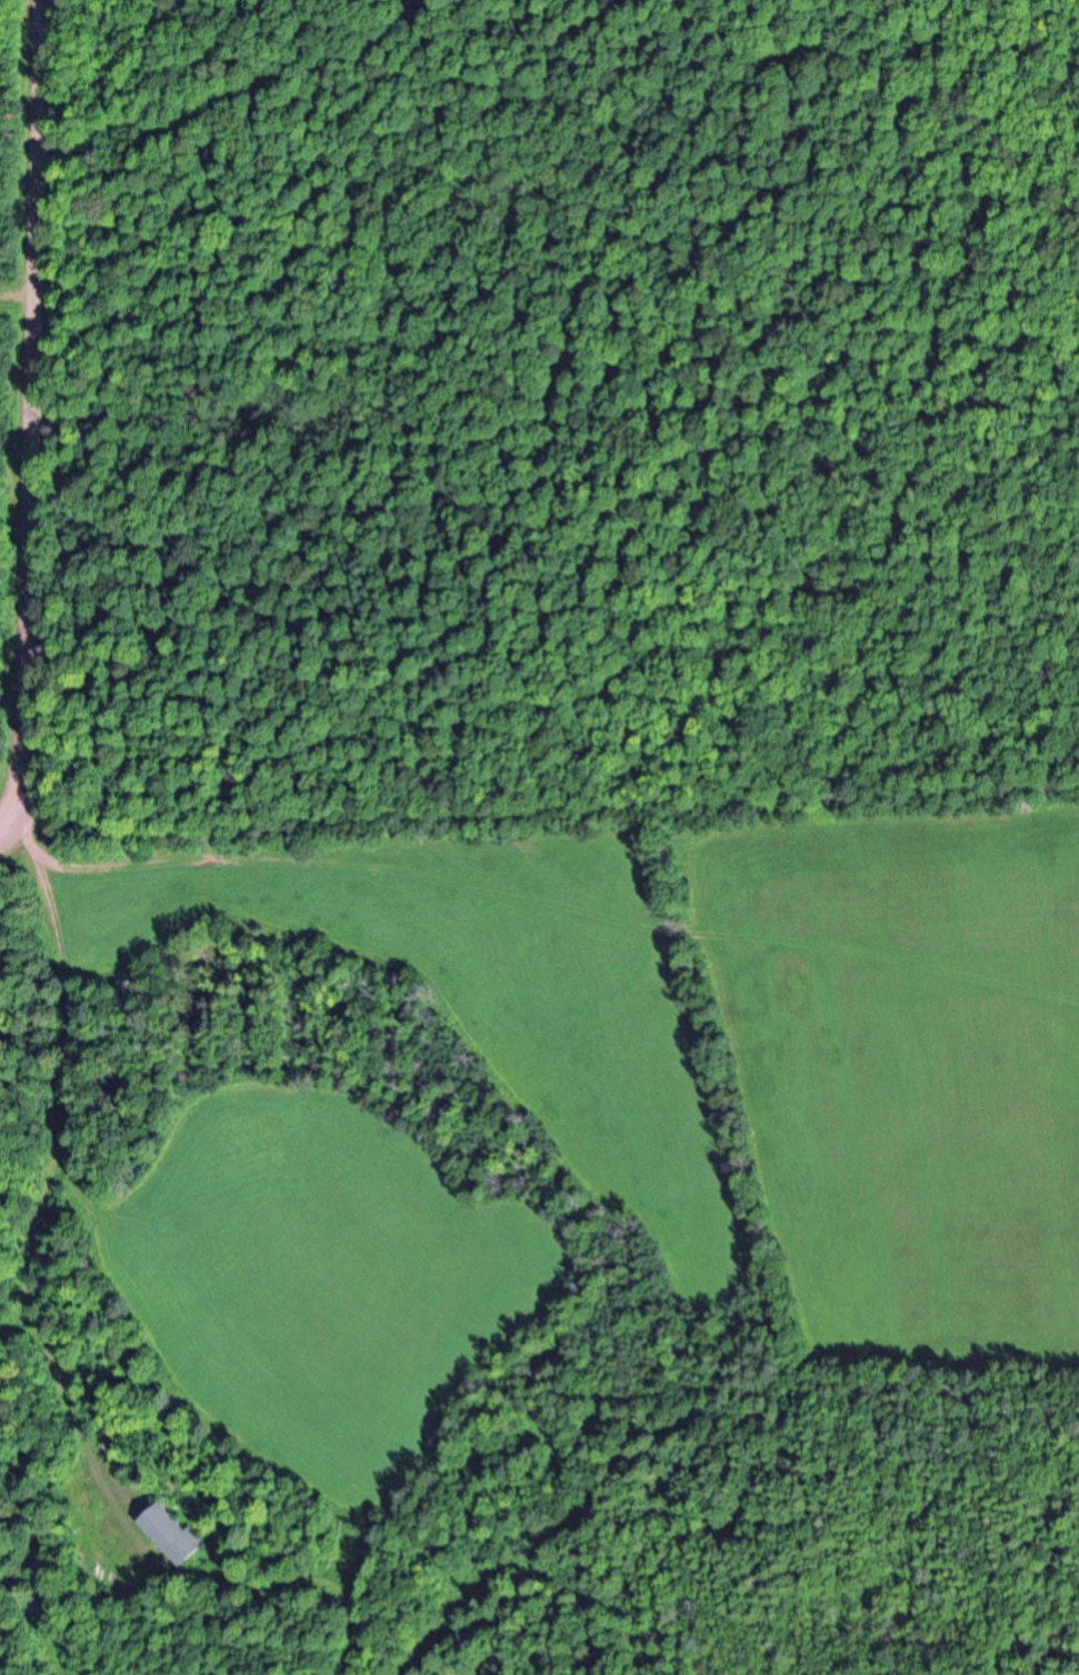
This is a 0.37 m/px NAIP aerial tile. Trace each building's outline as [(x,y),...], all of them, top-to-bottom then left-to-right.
[(181,1570),(209,1549),(173,1500),(145,1521),(181,1570)]
